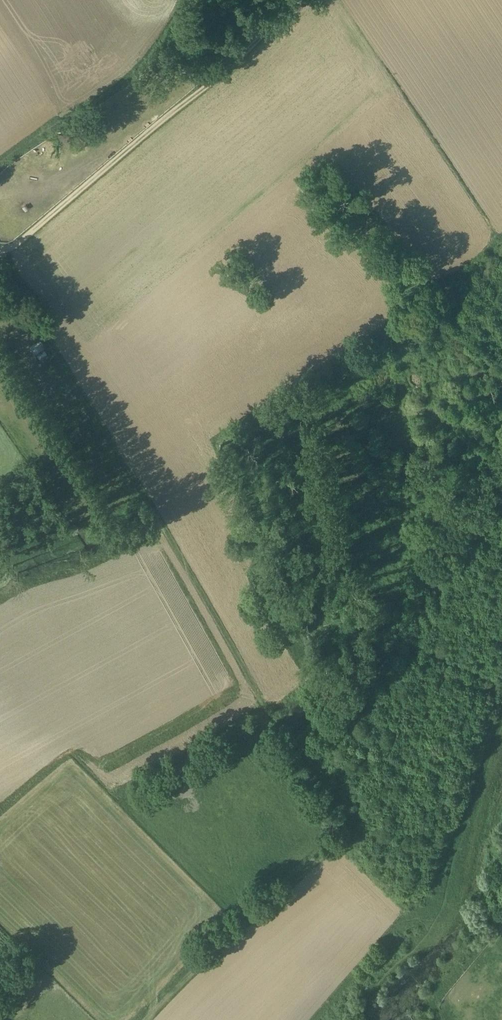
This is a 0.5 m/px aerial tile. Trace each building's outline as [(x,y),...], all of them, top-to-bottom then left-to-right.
[(41,339),(30,346),(39,359),(47,355),(43,349),(46,347),(41,339)]
